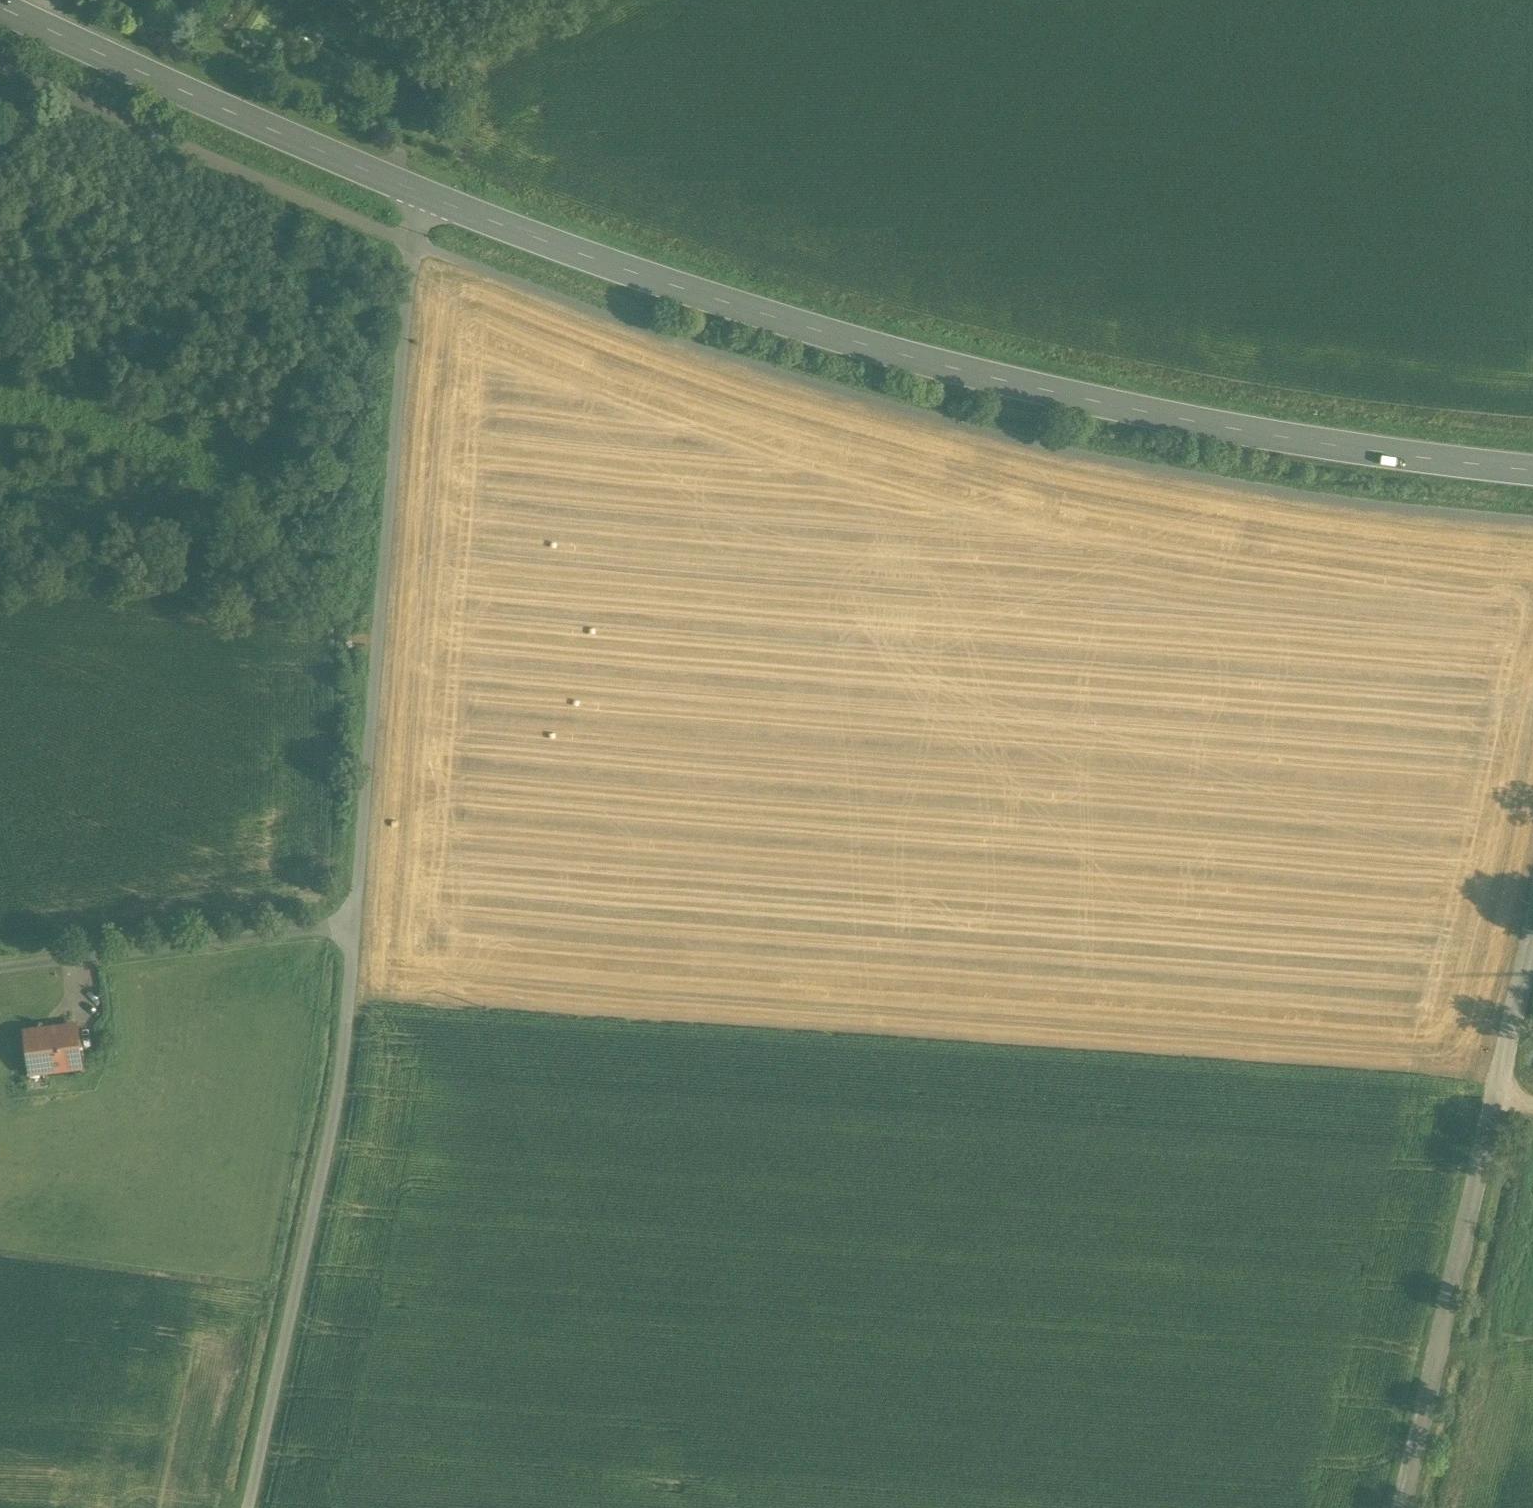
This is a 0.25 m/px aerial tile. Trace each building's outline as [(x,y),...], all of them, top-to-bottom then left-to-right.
[(75,1026),(26,1033),(29,1053),(25,1058),(26,1065),(31,1069),(43,1067),(43,1072),(80,1067),(75,1026)]
